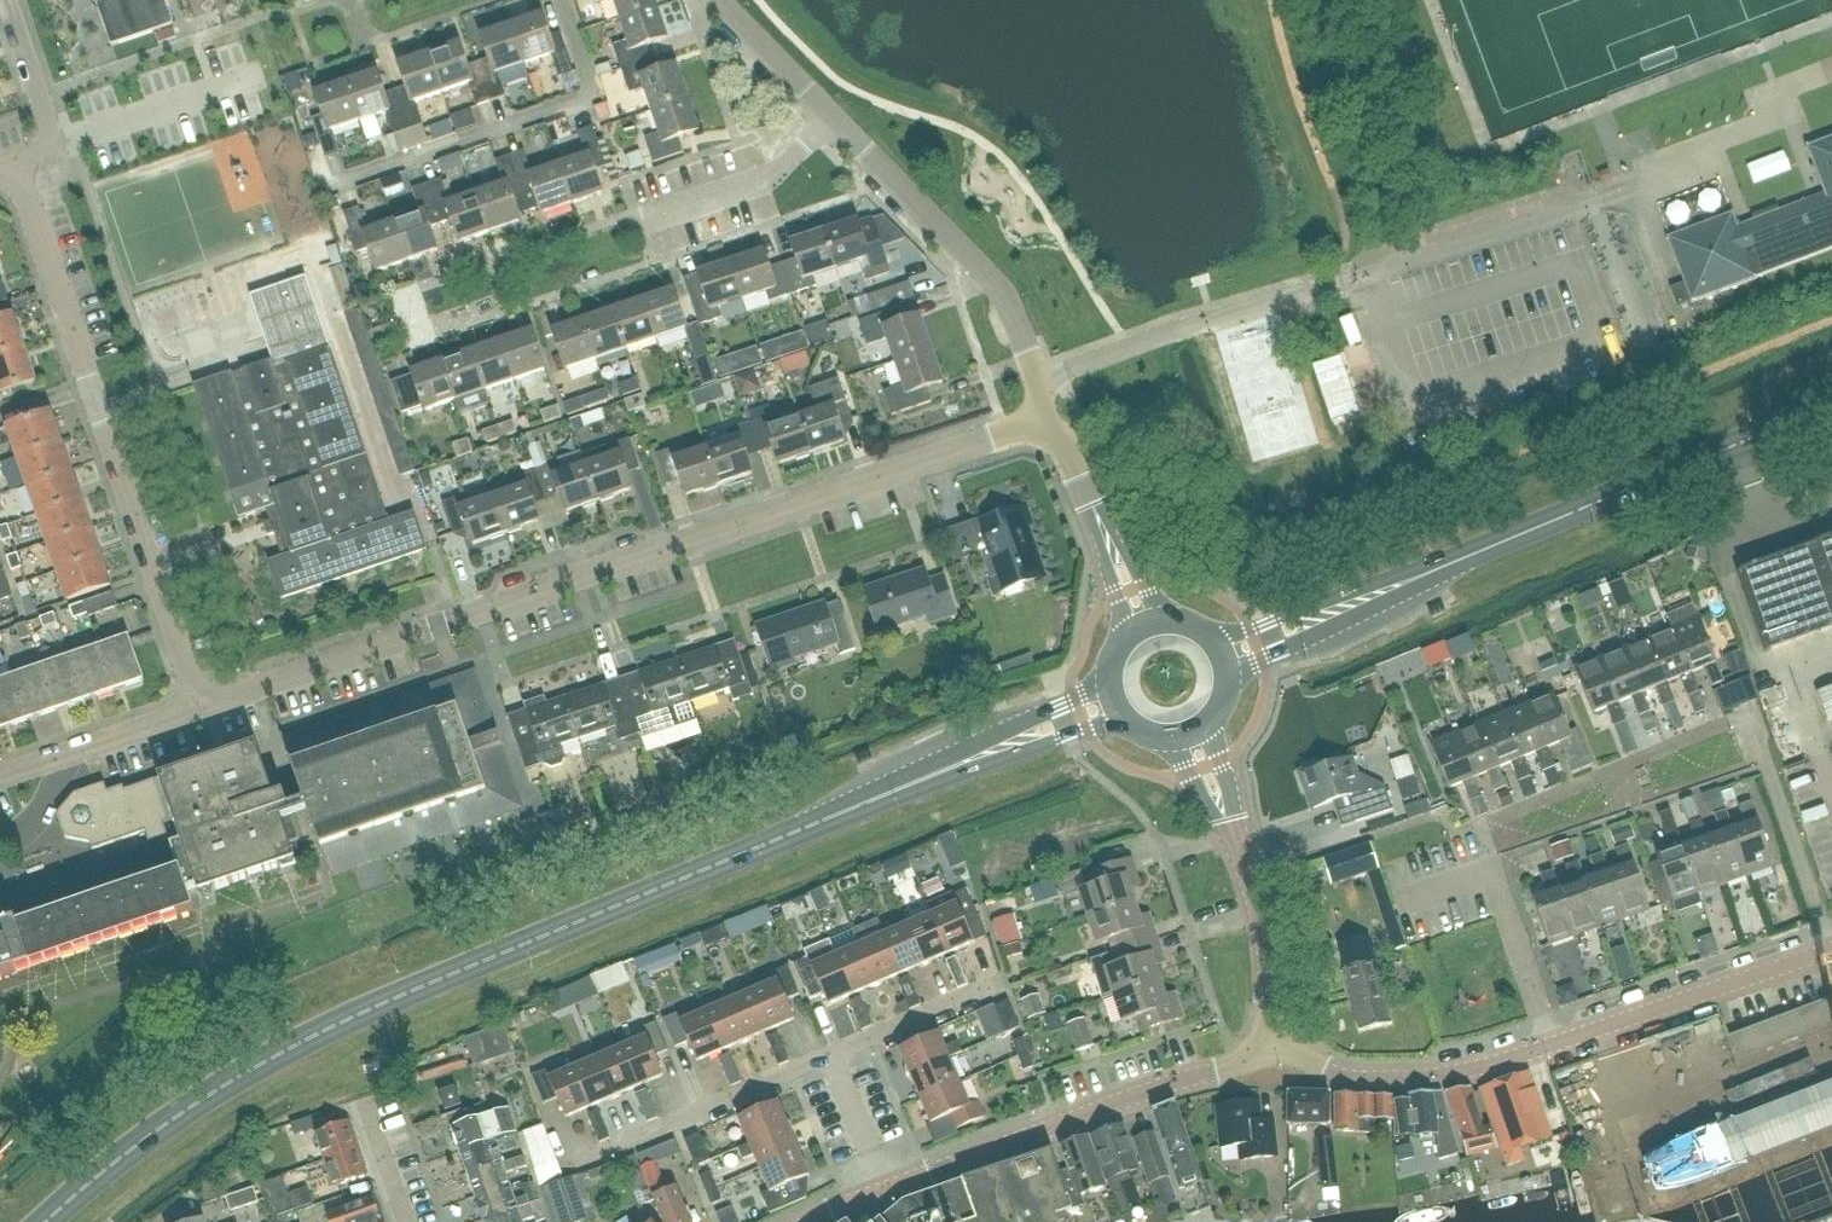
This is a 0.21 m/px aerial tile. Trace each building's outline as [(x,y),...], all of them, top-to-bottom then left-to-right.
[(99,7),(97,7),(111,48),(172,28),(163,0),(97,0),(99,7)] [(657,7),(654,0),(613,0),(620,20),(657,7)] [(668,40),(657,7),(620,20),(628,42),(613,47),(621,71),(652,60),(647,47),(668,40)] [(511,26),(525,65),(551,56),(559,78),(573,73),(560,34),(549,38),(541,15),(511,26)] [(478,63),(491,102),(506,97),(498,74),(525,65),(511,26),(481,36),(489,59),(478,63)] [(591,63),(611,61),(609,43),(624,41),(623,30),(588,33),(591,63)] [(429,54),(443,94),(469,85),(477,107),(491,102),(478,63),(467,67),(459,43),(429,54)] [(406,88),(395,92),(409,130),(422,126),(415,104),(443,94),(429,54),(398,65),(406,88)] [(654,67),(667,63),(665,56),(652,60),(621,71),(629,94),(643,89),(651,112),(688,99),(677,67),(656,74),(654,67)] [(409,130),(395,92),(384,95),(376,72),(346,83),(359,123),(386,113),(393,135),(394,135),(409,130)] [(298,75),(283,79),(288,92),(302,87),(298,75)] [(359,123),(346,83),(315,94),(323,117),(312,121),(326,160),(340,155),(332,132),(359,123)] [(688,99),(651,112),(659,135),(645,139),(653,164),(683,154),(678,139),(699,132),(688,99)] [(595,172),(613,165),(608,152),(601,154),(592,128),(577,133),(586,156),(558,166),(572,205),(603,194),(595,172)] [(384,147),(390,164),(427,150),(420,133),(384,147)] [(1825,195),(1737,228),(1732,214),(1666,239),(1683,285),(1670,290),(1677,308),(1690,303),(1691,305),(1758,280),(1831,251),(1831,142),(1808,151),(1825,195)] [(1769,142),(1731,157),(1746,195),(1784,180),(1769,142)] [(524,151),(509,157),(528,213),(540,209),(542,215),(572,205),(558,166),(532,175),(524,151)] [(643,167),(638,153),(624,158),(628,171),(629,172),(634,170),(643,167)] [(528,213),(509,157),(495,162),(503,185),(476,194),(489,234),(519,223),(517,216),(528,213)] [(1601,184),(1603,187),(1612,184),(1611,180),(1608,173),(1599,176),(1601,184)] [(489,234),(476,194),(449,204),(441,181),(426,186),(440,225),(451,222),(459,244),(489,234)] [(393,223),(406,262),(437,252),(429,229),(440,225),(426,186),(412,191),(420,214),(393,223)] [(336,218),(342,234),(349,231),(357,254),(368,251),(376,273),(406,262),(393,223),(367,232),(359,209),(344,215),(336,218)] [(824,233),(836,270),(859,263),(865,283),(889,275),(876,234),(861,238),(856,223),(824,233)] [(783,264),(793,295),(815,288),(812,278),(836,270),(824,233),(791,244),(796,259),(783,264)] [(793,295),(783,264),(768,269),(763,253),(730,264),(743,301),(765,293),(768,303),(793,295)] [(264,260),(130,301),(146,354),(237,325),(245,351),(265,344),(254,306),(269,302),(261,277),(269,275),(264,260)] [(743,301),(730,264),(698,274),(703,290),(689,295),(699,326),(721,318),(718,309),(743,301)] [(8,301),(2,283),(0,283),(0,305),(8,302),(8,301)] [(353,287),(358,301),(371,296),(368,288),(361,284),(353,287)] [(909,284),(868,297),(873,311),(913,298),(909,284)] [(642,301),(655,340),(685,329),(672,291),(642,301)] [(612,311),(626,350),(655,340),(642,301),(612,311)] [(866,348),(876,343),(886,340),(894,363),(931,350),(920,318),(903,324),(898,309),(868,320),(858,323),(866,348)] [(612,311),(582,321),(596,360),(626,350),(612,311)] [(24,349),(13,316),(0,320),(0,357),(24,349)] [(1349,347),(1360,343),(1351,318),(1339,322),(1349,347)] [(561,357),(553,359),(558,374),(566,372),(565,371),(596,360),(582,321),(552,332),(561,357)] [(501,342),(514,381),(544,371),(531,331),(501,342)] [(501,342),(472,352),(485,391),(514,381),(501,342)] [(781,359),(775,342),(761,347),(767,364),(781,359)] [(379,496),(330,348),(274,368),(271,358),(241,368),(245,378),(234,381),(232,373),(193,386),(239,519),(276,507),(280,518),(264,524),(269,536),(284,531),(293,555),(268,564),(281,602),(427,552),(414,513),(388,522),(379,496)] [(0,357),(0,394),(35,381),(24,349),(0,357)] [(891,417),(901,413),(931,403),(926,389),(942,384),(931,350),(894,363),(902,386),(883,393),(891,417)] [(472,352),(441,362),(455,401),(485,391),(472,352)] [(692,361),(701,389),(718,383),(709,355),(692,361)] [(735,374),(729,358),(715,363),(720,379),(735,374)] [(424,412),(455,401),(441,362),(411,372),(412,377),(391,384),(401,414),(423,407),(424,412)] [(619,386),(623,398),(640,392),(636,380),(619,386)] [(816,412),(799,418),(812,455),(846,443),(840,427),(853,422),(843,392),(838,380),(808,390),(816,412)] [(624,402),(625,403),(628,414),(630,414),(633,423),(648,418),(645,408),(646,408),(642,396),(624,402)] [(580,399),(563,405),(567,417),(584,412),(580,399)] [(540,413),(544,425),(562,419),(558,407),(540,413)] [(17,458),(61,443),(51,415),(7,430),(17,458)] [(780,466),(812,455),(799,418),(777,426),(773,416),(750,424),(760,454),(774,449),(780,466)] [(513,422),(498,428),(502,439),(517,434),(513,422)] [(760,454),(750,424),(727,432),(730,442),(706,450),(719,487),(752,475),(747,459),(760,454)] [(502,439),(498,428),(482,433),(486,445),(502,439)] [(598,502),(586,465),(562,474),(559,464),(544,469),(543,467),(547,465),(540,444),(535,445),(531,435),(523,437),(532,462),(546,502),(561,497),(566,514),(598,502)] [(472,452),(468,440),(452,446),(456,458),(472,452)] [(586,465),(598,502),(631,491),(626,475),(639,470),(628,440),(605,448),(582,456),(586,465)] [(27,487),(71,472),(61,443),(17,458),(27,487)] [(719,487),(706,450),(683,458),(680,448),(657,457),(667,486),(681,482),(686,498),(719,487)] [(493,498),(505,535),(539,523),(533,507),(546,502),(532,462),(520,466),(524,477),(512,481),(516,490),(493,498)] [(71,472),(27,487),(37,515),(81,500),(71,472)] [(505,535),(493,498),(469,506),(466,497),(443,505),(454,535),(468,530),(473,546),(505,535)] [(81,500),(37,515),(47,544),(91,529),(81,500)] [(1030,524),(1024,505),(968,524),(991,593),(1043,576),(1026,525),(1030,524)] [(11,541),(7,527),(0,529),(0,540),(1,544),(11,541)] [(91,529),(47,544),(57,573),(101,558),(91,529)] [(1735,575),(1743,595),(1742,595),(1763,655),(1767,654),(1767,653),(1831,630),(1831,539),(1739,573),(1735,575)] [(6,559),(11,573),(21,569),(16,555),(6,559)] [(101,558),(57,573),(67,601),(110,585),(101,558)] [(926,583),(922,571),(865,591),(878,630),(926,614),(929,623),(954,614),(941,577),(926,583)] [(0,573),(0,588),(8,585),(4,572),(0,573)] [(1613,598),(1626,593),(1621,581),(1608,586),(1613,598)] [(13,598),(8,585),(0,588),(0,603),(13,598)] [(112,593),(83,604),(87,614),(88,618),(117,608),(112,593)] [(26,616),(36,612),(31,596),(20,600),(26,616)] [(87,614),(83,604),(70,609),(73,619),(87,614)] [(823,606),(758,628),(773,672),(792,666),(789,656),(834,641),(839,657),(855,652),(844,620),(830,625),(823,606)] [(1691,674),(1692,673),(1704,668),(1712,687),(1724,682),(1716,663),(1715,663),(1697,620),(1691,607),(1666,616),(1672,630),(1673,630),(1691,674)] [(42,630),(56,624),(53,615),(39,620),(42,630)] [(26,624),(15,628),(20,642),(31,638),(26,624)] [(1649,639),(1666,684),(1667,683),(1680,678),(1687,697),(1699,692),(1692,673),(1691,674),(1673,630),(1672,630),(1649,639)] [(100,647),(115,691),(144,682),(129,637),(100,647)] [(1666,684),(1649,639),(1624,650),(1642,694),(1643,694),(1656,689),(1663,707),(1675,702),(1667,683),(1666,684)] [(71,657),(86,701),(115,691),(100,647),(71,657)] [(692,704),(729,692),(714,648),(677,660),(692,704)] [(1642,694),(1624,650),(1599,660),(1617,704),(1618,704),(1631,698),(1647,738),(1656,734),(1647,714),(1651,712),(1643,694),(1642,694)] [(42,667),(57,711),(86,701),(71,657),(42,667)] [(1560,672),(1568,668),(1564,659),(1556,663),(1560,672)] [(635,723),(639,736),(657,730),(664,734),(674,731),(696,724),(690,705),(692,704),(677,660),(638,674),(653,717),(635,723)] [(1553,660),(1540,665),(1546,680),(1559,675),(1553,660)] [(1617,704),(1599,660),(1575,670),(1593,714),(1606,709),(1613,727),(1626,722),(1618,704),(1617,704)] [(13,677),(28,721),(57,711),(42,667),(13,677)] [(28,721),(13,677),(0,681),(0,731),(28,721)] [(729,692),(733,703),(753,696),(748,685),(729,692)] [(564,698),(579,742),(616,730),(601,686),(564,698)] [(312,730),(283,740),(331,881),(360,871),(358,867),(519,812),(499,753),(504,751),(500,738),(494,740),(482,703),(475,706),(469,690),(454,695),(451,688),(314,735),(312,730)] [(1546,749),(1547,749),(1560,744),(1572,773),(1591,765),(1578,732),(1570,736),(1553,694),(1529,704),(1546,749)] [(564,760),(560,748),(579,742),(564,698),(547,704),(544,698),(524,705),(541,755),(522,761),(526,773),(545,767),(552,770),(562,767),(564,760)] [(1522,759),(1523,759),(1536,754),(1550,789),(1561,784),(1547,749),(1546,749),(1529,704),(1504,715),(1522,759)] [(1498,770),(1499,769),(1511,764),(1526,799),(1537,794),(1523,759),(1522,759),(1504,715),(1480,725),(1498,770)] [(635,723),(616,730),(620,742),(639,736),(635,723)] [(1480,725),(1456,735),(1473,779),(1474,779),(1486,774),(1494,792),(1506,787),(1499,769),(1498,770),(1480,725)] [(1456,735),(1431,745),(1449,789),(1462,784),(1470,802),(1482,797),(1474,779),(1473,779),(1456,735)] [(145,833),(149,846),(168,840),(190,902),(297,866),(289,844),(299,841),(283,795),(273,799),(254,743),(107,794),(109,797),(99,801),(74,796),(57,815),(66,839),(90,844),(92,851),(145,833)] [(1386,788),(1354,773),(1350,760),(1302,776),(1313,810),(1348,798),(1356,822),(1393,810),(1386,788)] [(1402,803),(1420,796),(1413,778),(1396,784),(1402,803)] [(1732,790),(1721,794),(1724,804),(1735,800),(1732,790)] [(1718,794),(1707,797),(1713,813),(1724,809),(1718,794)] [(1489,815),(1482,797),(1470,802),(1478,820),(1484,817),(1489,815)] [(1679,803),(1679,804),(1686,823),(1699,818),(1692,798),(1679,803)] [(1745,827),(1732,831),(1732,832),(1748,877),(1773,869),(1750,804),(1738,808),(1745,827)] [(565,809),(541,817),(552,851),(577,842),(565,809)] [(1670,812),(1658,816),(1671,853),(1656,858),(1672,904),(1698,895),(1682,849),(1683,849),(1670,812)] [(1714,816),(1721,835),(1707,840),(1723,886),(1748,877),(1732,832),(1732,831),(1726,812),(1714,816)] [(1369,835),(1396,826),(1394,819),(1367,828),(1369,835)] [(534,821),(522,825),(531,852),(543,848),(534,821)] [(1682,849),(1698,895),(1723,886),(1707,840),(1700,821),(1688,825),(1695,844),(1683,849),(1682,849)] [(945,857),(959,852),(951,835),(938,841),(945,857)] [(1583,842),(1588,854),(1596,851),(1592,839),(1583,842)] [(116,939),(193,912),(190,902),(168,840),(149,846),(116,858),(85,869),(65,875),(38,885),(6,896),(8,903),(0,905),(0,979),(116,939)] [(1377,870),(1369,847),(1323,862),(1331,885),(1377,870)] [(1609,875),(1624,920),(1649,911),(1633,866),(1634,865),(1628,847),(1615,851),(1621,870),(1609,875)] [(1624,920),(1609,875),(1602,856),(1590,860),(1596,879),(1584,883),(1600,928),(1624,920)] [(1088,918),(1133,904),(1128,888),(1138,884),(1131,861),(1088,875),(1093,889),(1080,893),(1088,918)] [(1600,928),(1584,883),(1577,864),(1564,869),(1570,888),(1559,892),(1575,937),(1600,928)] [(879,865),(868,870),(871,876),(882,871),(879,865)] [(1575,937),(1559,892),(1552,873),(1541,877),(1547,896),(1533,901),(1549,947),(1575,937)] [(820,891),(810,896),(818,912),(828,908),(820,891)] [(982,927),(966,891),(952,897),(951,894),(926,905),(931,915),(931,916),(948,954),(973,944),(968,933),(982,927)] [(1113,954),(1156,940),(1148,916),(1138,919),(1133,904),(1088,918),(1097,945),(1109,941),(1113,954)] [(907,926),(924,965),(948,954),(931,916),(931,915),(931,916),(907,926)] [(1737,918),(1740,939),(1761,936),(1757,915),(1737,918)] [(883,936),(884,935),(877,920),(852,931),(858,946),(859,946),(876,985),(900,975),(883,936)] [(738,921),(725,927),(731,940),(744,934),(738,921)] [(900,975),(924,965),(907,926),(884,936),(884,935),(883,936),(900,975)] [(723,928),(709,934),(713,945),(727,939),(723,928)] [(699,936),(680,943),(684,953),(703,945),(699,936)] [(1387,938),(1375,941),(1380,963),(1392,960),(1387,938)] [(1156,940),(1113,954),(1118,968),(1106,972),(1114,997),(1158,983),(1153,967),(1163,963),(1156,940)] [(1349,987),(1360,1031),(1388,1024),(1373,963),(1374,962),(1369,941),(1356,944),(1356,942),(1351,943),(1352,945),(1339,948),(1345,970),(1344,970),(1348,987),(1349,987)] [(675,946),(634,962),(638,973),(679,956),(675,946)] [(835,957),(852,996),(876,985),(859,946),(858,946),(859,947),(835,957)] [(808,958),(794,965),(806,993),(819,987),(827,1006),(852,996),(835,957),(811,967),(808,958)] [(951,977),(962,972),(956,958),(945,963),(951,977)] [(754,992),(770,1031),(794,1021),(785,1001),(799,995),(787,967),(772,974),(776,982),(754,992)] [(957,991),(968,986),(962,972),(951,977),(957,991)] [(604,976),(598,979),(604,992),(609,989),(604,976)] [(590,979),(584,982),(591,999),(598,997),(590,979)] [(903,997),(914,993),(908,979),(897,983),(903,997)] [(1158,983),(1114,997),(1122,1024),(1135,1019),(1139,1033),(1181,1019),(1174,996),(1163,999),(1158,983)] [(575,1007),(567,989),(543,999),(551,1017),(575,1007)] [(746,1041),(770,1031),(754,992),(729,1002),(746,1041)] [(914,993),(903,997),(909,1011),(920,1006),(914,993)] [(855,1018),(866,1013),(860,999),(849,1004),(855,1018)] [(1726,1040),(1726,1039),(1725,1040),(1736,1068),(1831,1031),(1831,999),(1726,1040)] [(719,1053),(746,1041),(729,1002),(703,1014),(719,1053)] [(1008,1002),(994,1008),(1005,1035),(1019,1029),(1008,1002)] [(866,1013),(855,1018),(861,1032),(872,1027),(866,1013)] [(523,1014),(509,1020),(512,1029),(526,1023),(523,1014)] [(696,1063),(719,1053),(703,1014),(680,1023),(677,1015),(662,1021),(674,1049),(688,1043),(696,1063)] [(1067,1026),(1067,1028),(1076,1054),(1094,1047),(1085,1019),(1067,1026)] [(645,1038),(621,1049),(638,1088),(663,1077),(654,1058),(668,1052),(656,1024),(641,1030),(645,1038)] [(944,1049),(938,1034),(899,1051),(909,1076),(948,1059),(961,1054),(957,1043),(944,1049)] [(772,1054),(783,1050),(777,1035),(766,1039),(772,1054)] [(1018,1058),(1028,1054),(1023,1039),(1012,1043),(1018,1058)] [(597,1059),(614,1098),(638,1088),(621,1049),(597,1059)] [(783,1050),(772,1054),(778,1067),(789,1063),(783,1050)] [(1033,1068),(1028,1054),(1018,1058),(1023,1072),(1033,1068)] [(724,1074),(735,1070),(729,1055),(718,1060),(724,1074)] [(573,1069),(590,1108),(614,1098),(597,1059),(573,1069)] [(958,1083),(948,1059),(909,1076),(920,1100),(958,1083)] [(557,1099),(565,1119),(590,1108),(573,1069),(549,1080),(545,1071),(531,1077),(543,1105),(557,1099)] [(735,1070),(724,1074),(730,1088),(741,1083),(735,1070)] [(1517,1151),(1519,1150),(1551,1139),(1552,1139),(1529,1073),(1479,1091),(1480,1093),(1480,1092),(1482,1092),(1482,1091),(1491,1088),(1491,1089),(1495,1100),(1489,1102),(1502,1141),(1512,1137),(1517,1151)] [(1802,1077),(1746,1090),(1753,1118),(1809,1104),(1802,1077)] [(930,1125),(950,1117),(955,1130),(983,1118),(977,1104),(969,1107),(958,1083),(920,1100),(930,1125)] [(455,1088),(438,1093),(445,1112),(461,1106),(455,1088)] [(1446,1093),(1462,1140),(1469,1157),(1498,1151),(1490,1128),(1485,1129),(1470,1088),(1446,1093)] [(641,1110),(651,1105),(645,1091),(635,1096),(641,1110)] [(1442,1093),(1409,1095),(1408,1095),(1409,1101),(1393,1102),(1395,1121),(1396,1129),(1396,1135),(1396,1139),(1437,1136),(1438,1161),(1459,1154),(1456,1146),(1442,1093)] [(1327,1094),(1288,1095),(1289,1127),(1328,1126),(1327,1094)] [(1375,1121),(1395,1121),(1393,1102),(1392,1097),(1334,1096),(1334,1134),(1374,1134),(1375,1121)] [(1669,1150),(1750,1123),(1743,1100),(1662,1127),(1669,1150)] [(749,1145),(788,1128),(777,1103),(738,1120),(749,1145)] [(1238,1147),(1239,1161),(1277,1157),(1274,1130),(1262,1131),(1259,1103),(1215,1108),(1220,1149),(1238,1147)] [(1176,1104),(1151,1113),(1167,1156),(1177,1152),(1180,1161),(1170,1165),(1182,1198),(1206,1189),(1176,1104)] [(647,1124),(657,1119),(651,1105),(641,1110),(647,1124)] [(508,1110),(486,1117),(450,1129),(458,1153),(516,1134),(508,1110)] [(593,1130),(604,1126),(598,1112),(587,1116),(593,1130)] [(311,1118),(290,1125),(294,1137),(315,1130),(311,1118)] [(324,1160),(357,1149),(348,1122),(316,1133),(324,1160)] [(543,1125),(522,1133),(521,1133),(538,1188),(563,1180),(543,1125)] [(599,1144),(609,1140),(604,1126),(593,1130),(599,1144)] [(1137,1171),(1135,1165),(1121,1127),(1091,1137),(1107,1181),(1108,1181),(1112,1195),(1119,1192),(1117,1186),(1132,1180),(1129,1173),(1137,1171)] [(386,1130),(389,1153),(406,1150),(403,1128),(386,1130)] [(754,1156),(759,1169),(798,1152),(788,1128),(749,1145),(737,1150),(742,1161),(754,1156)] [(1155,1133),(1139,1139),(1132,1141),(1148,1186),(1170,1178),(1155,1133)] [(499,1155),(520,1147),(516,1134),(458,1153),(466,1175),(502,1163),(499,1155)] [(695,1168),(709,1162),(698,1135),(684,1141),(695,1168)] [(313,1136),(287,1144),(295,1167),(321,1158),(313,1136)] [(905,1203),(882,1221),(1061,1221),(1064,1221),(1068,1216),(1067,1213),(1073,1211),(1073,1210),(1084,1206),(1080,1197),(1107,1187),(1087,1138),(1060,1148),(1068,1171),(1059,1174),(1051,1153),(961,1182),(962,1184),(905,1203)] [(1332,1138),(1316,1140),(1320,1189),(1338,1187),(1332,1138)] [(324,1160),(334,1187),(366,1177),(357,1149),(324,1160)] [(798,1152),(759,1169),(769,1193),(761,1197),(769,1215),(806,1199),(798,1182),(809,1177),(798,1152)] [(506,1175),(516,1171),(528,1168),(525,1157),(516,1160),(502,1164),(502,1163),(466,1175),(473,1197),(509,1184),(506,1175)] [(681,1205),(675,1189),(666,1192),(654,1162),(639,1168),(651,1198),(660,1221),(688,1221),(681,1205)] [(705,1192),(716,1188),(710,1174),(699,1178),(705,1192)] [(551,1221),(581,1221),(594,1218),(579,1176),(540,1189),(551,1221)] [(525,1197),(515,1201),(509,1184),(473,1197),(481,1220),(539,1200),(533,1183),(521,1187),(525,1197)] [(716,1188),(705,1192),(711,1206),(721,1202),(716,1188)] [(225,1199),(230,1213),(258,1204),(253,1189),(225,1199)] [(381,1219),(373,1197),(327,1213),(330,1221),(371,1221),(381,1219)] [(532,1214),(535,1221),(546,1221),(547,1221),(539,1200),(481,1220),(482,1221),(523,1221),(521,1218),(532,1214)]
